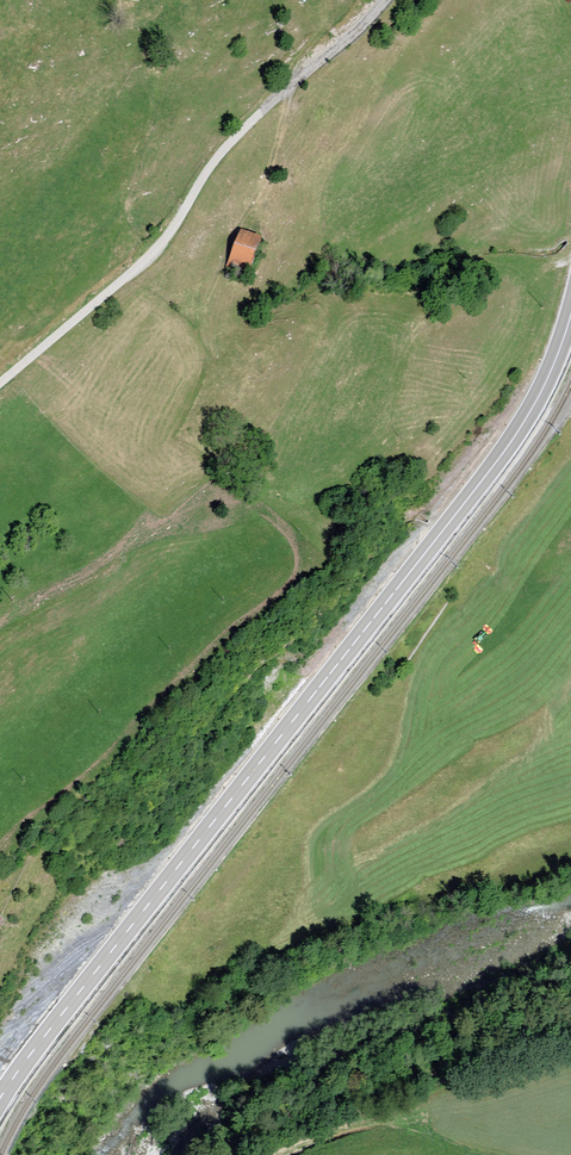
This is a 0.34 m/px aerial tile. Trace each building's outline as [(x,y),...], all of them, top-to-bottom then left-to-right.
[(253,240),(235,232),(222,264),(241,271),(253,240)]
